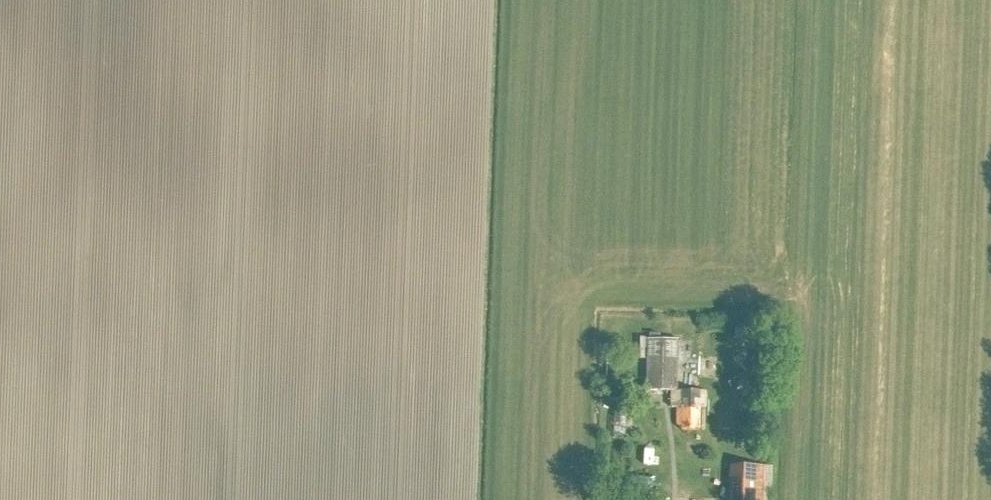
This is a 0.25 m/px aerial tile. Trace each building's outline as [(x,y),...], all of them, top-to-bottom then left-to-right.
[(743,319),(742,319),(740,319),(738,319),(737,320),(735,321),(734,323),(733,324),(732,326),(732,327),(732,329),(732,331),(732,332),(733,334),(734,336),(735,337),(737,338),(738,339),(740,339),(742,339),(743,339),(745,339),(747,338),(748,337),(749,336),(750,334),(751,332),(752,331),(752,329),(752,327),(751,326),(750,324),(749,322),(748,321),(747,320),(745,319),(743,319)] [(678,340),(647,340),(647,364),(678,365),(678,340)] [(695,367),(663,367),(662,439),(694,439),(695,367)] [(627,413),(614,412),(613,437),(625,437),(627,413)] [(730,466),(729,499),(766,499),(767,467),(730,466)]
